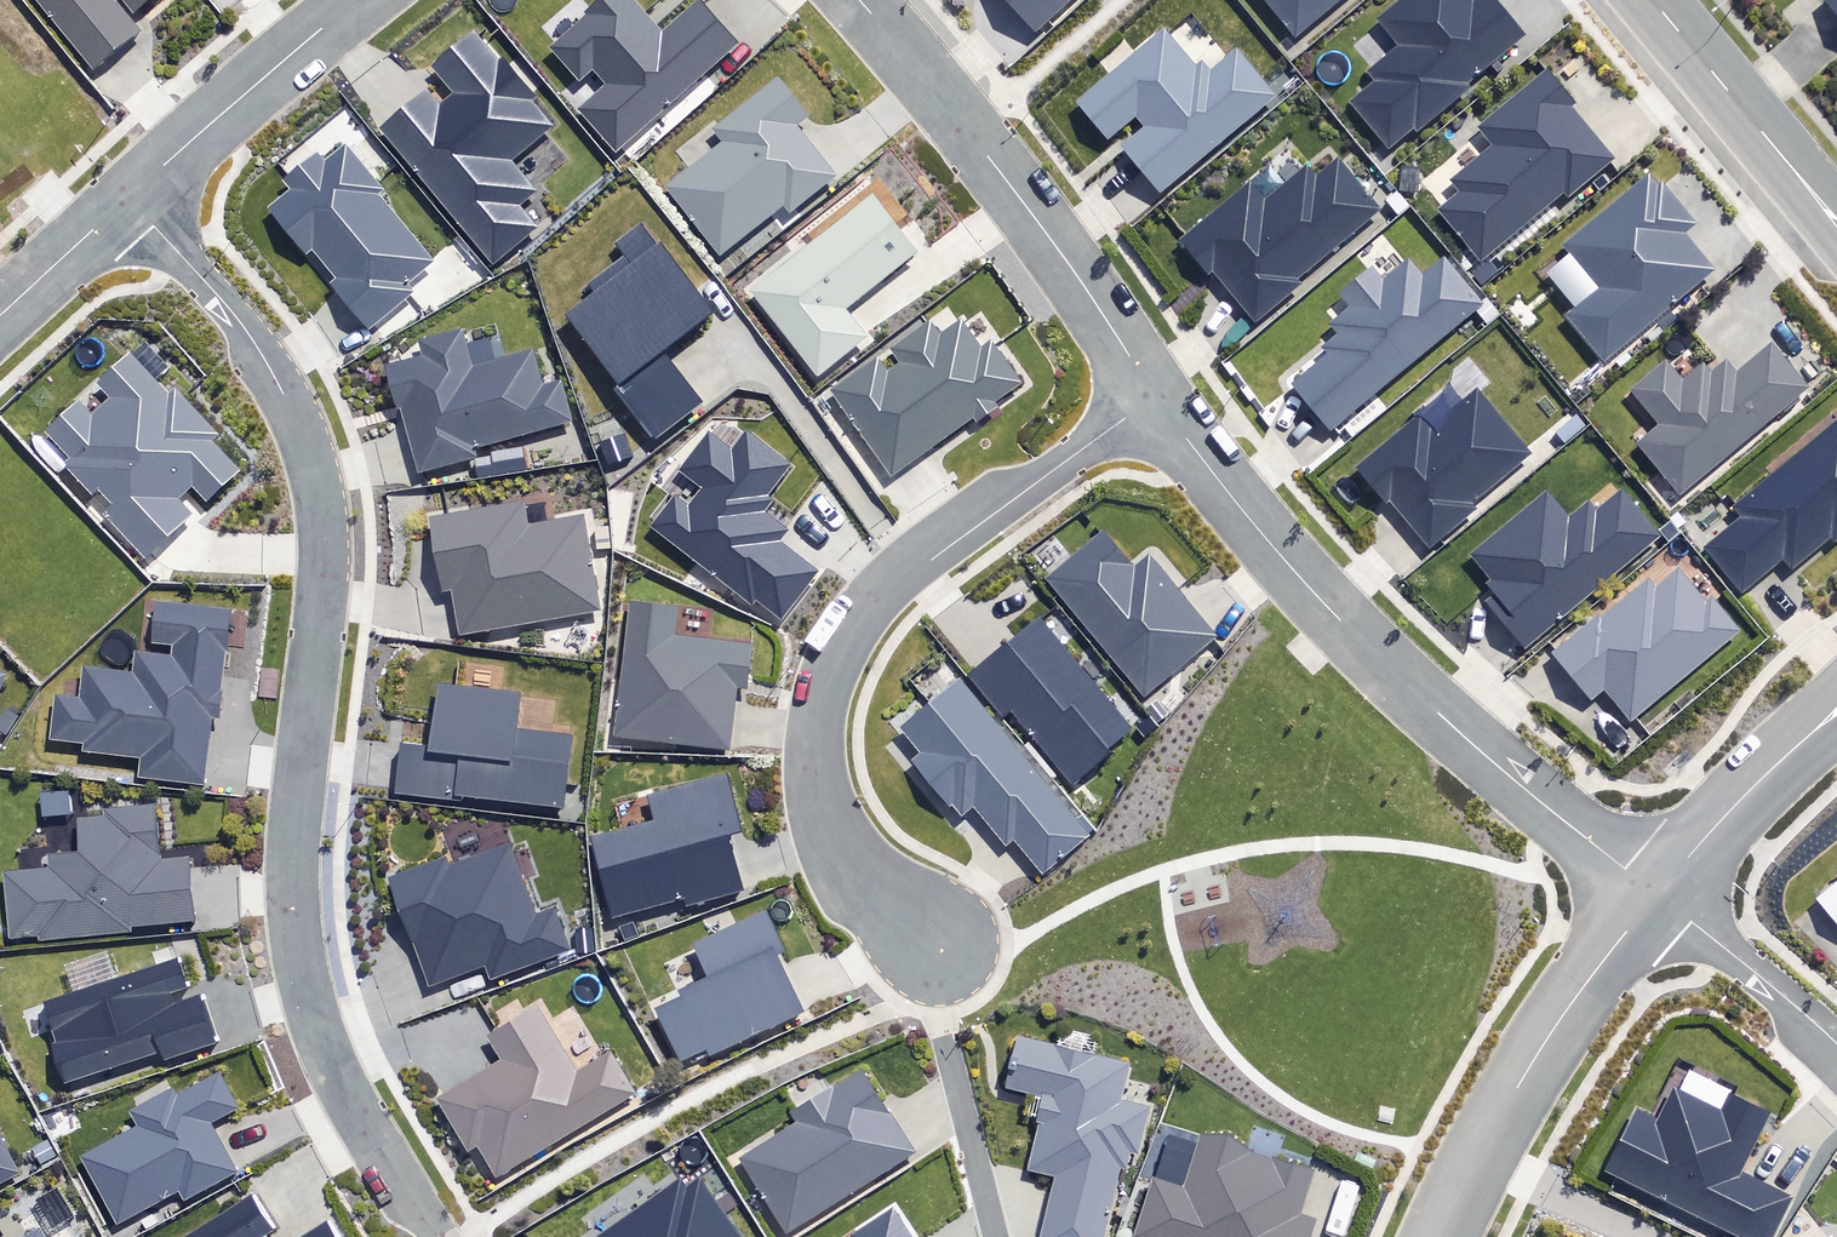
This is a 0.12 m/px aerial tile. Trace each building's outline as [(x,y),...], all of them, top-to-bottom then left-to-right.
[(93,66),(140,29),(116,0),(39,0),(93,66)] [(136,9),(146,0),(129,0),(136,9)] [(614,144),(732,42),(697,2),(666,28),(642,0),(604,0),(549,47),(582,85),(594,74),(605,87),(582,106),(614,144)] [(1040,32),(1076,0),(1010,0),(1040,32)] [(1299,40),(1349,0),(1267,0),(1299,40)] [(1473,0),(1415,0),(1383,27),(1404,51),(1374,77),(1382,85),(1355,109),(1392,152),(1528,37),(1496,0),(1488,0),(1479,8),(1473,0)] [(1825,9),(1836,23),(1836,0),(1835,0),(1825,9)] [(1243,55),(1217,77),(1205,64),(1199,69),(1171,35),(1084,107),(1114,142),(1142,118),(1152,130),(1128,151),(1165,195),(1279,100),(1243,55)] [(557,129),(484,38),(436,76),(457,102),(446,111),(435,97),(387,136),(492,269),(539,231),(519,207),(537,193),(513,163),(557,129)] [(1444,214),(1482,263),(1568,195),(1571,199),(1615,164),(1572,109),(1576,105),(1553,76),(1481,133),(1497,153),(1455,186),(1464,198),(1444,214)] [(816,126),(783,84),(719,133),(728,145),(670,191),(724,260),(789,209),(796,218),(842,182),(805,135),(816,126)] [(387,190),(346,142),(324,160),(317,152),(284,180),(291,189),(269,208),(306,251),(310,247),(336,277),(328,284),(368,330),(414,291),(406,283),(436,257),(381,194),(387,190)] [(1382,211),(1341,166),(1323,182),(1313,170),(1270,208),(1253,188),(1186,246),(1255,324),(1382,211)] [(1697,226),(1658,178),(1570,251),(1604,292),(1571,320),(1607,363),(1716,273),(1685,236),(1697,226)] [(748,292),(819,378),(869,338),(845,309),(920,248),(874,190),(748,292)] [(652,435),(699,399),(663,354),(720,311),(663,238),(658,241),(641,218),(610,242),(619,253),(581,282),(588,291),(562,311),(618,382),(613,385),(652,435)] [(1389,283),(1380,272),(1349,298),(1357,308),(1335,326),(1346,338),(1323,357),(1328,362),(1297,388),(1334,433),(1486,306),(1450,263),(1426,282),(1412,264),(1389,283)] [(892,480),(1026,390),(995,345),(989,349),(966,315),(936,336),(932,328),(896,352),(906,368),(891,378),(881,363),(834,394),(892,480)] [(386,366),(417,473),(480,455),(477,444),(571,417),(561,380),(541,385),(532,353),(506,360),(499,335),(470,343),(465,327),(421,339),(426,354),(386,366)] [(1775,349),(1742,377),(1732,365),(1716,378),(1708,369),(1688,386),(1671,365),(1636,394),(1664,428),(1642,447),(1683,496),(1810,390),(1775,349)] [(202,517),(189,503),(201,491),(214,505),(246,474),(217,444),(224,438),(184,397),(180,401),(139,359),(108,389),(120,402),(102,420),(89,406),(56,437),(79,461),(73,467),(102,498),(106,493),(121,509),(112,518),(154,562),(202,517)] [(1532,453),(1480,396),(1438,433),(1424,417),(1362,473),(1428,547),(1532,453)] [(766,498),(793,462),(746,427),(734,444),(705,423),(671,469),(698,489),(685,506),(673,497),(649,530),(753,607),(763,595),(785,611),(814,572),(776,544),(786,531),(766,516),(774,504),(766,498)] [(1736,516),(1742,524),(1710,551),(1746,594),(1784,562),(1792,572),(1828,541),(1833,547),(1836,543),(1836,431),(1736,516)] [(1580,533),(1551,497),(1476,558),(1504,594),(1491,604),(1525,646),(1660,537),(1626,496),(1580,533)] [(458,641),(602,614),(583,516),(525,527),(520,501),(428,519),(442,592),(448,591),(458,641)] [(1048,576),(1142,693),(1216,634),(1152,556),(1136,569),(1104,530),(1048,576)] [(1713,610),(1678,565),(1560,656),(1596,702),(1610,692),(1633,721),(1743,637),(1719,605),(1713,610)] [(50,694),(45,737),(86,743),(83,749),(141,755),(138,778),(149,779),(203,783),(209,716),(219,717),(230,610),(156,602),(151,642),(171,645),(171,656),(134,651),(133,673),(83,664),(78,696),(50,694)] [(675,610),(629,604),(612,737),(728,751),(735,690),(748,692),(754,647),(671,637),(675,610)] [(1081,786),(1141,737),(1047,620),(906,733),(925,757),(915,766),(960,822),(978,808),(1009,847),(1017,841),(1045,877),(1099,833),(1009,725),(1023,710),(1081,786)] [(522,695),(446,689),(441,750),(407,748),(404,796),(566,808),(571,736),(519,732),(522,695)] [(741,835),(728,778),(645,797),(651,825),(591,839),(609,918),(739,887),(727,838),(741,835)] [(8,874),(15,943),(45,941),(45,944),(201,925),(195,864),(169,867),(163,812),(86,820),(89,854),(53,857),(54,870),(8,874)] [(534,916),(508,848),(452,869),(449,860),(393,881),(432,986),(483,967),(487,979),(566,950),(551,910),(534,916)] [(1833,867),(1836,871),(1810,893),(1836,926),(1836,863),(1833,867)] [(693,944),(708,981),(680,993),(682,998),(656,1009),(679,1064),(803,1013),(763,915),(693,944)] [(49,1011),(72,1084),(168,1055),(170,1062),(221,1047),(208,1005),(181,1013),(176,999),(193,994),(186,970),(49,1011)] [(520,979),(493,992),(504,1015),(531,1001),(520,979)] [(538,1003),(484,1033),(501,1063),(439,1096),(468,1149),(475,1145),(493,1178),(634,1100),(605,1048),(573,1066),(538,1003)] [(1120,1168),(1127,1170),(1131,1154),(1140,1156),(1152,1107),(1120,1099),(1128,1063),(1015,1036),(1004,1083),(1042,1092),(1024,1168),(1054,1175),(1039,1236),(1103,1236),(1120,1168)] [(915,1153),(862,1071),(790,1117),(795,1125),(740,1160),(788,1235),(915,1153)] [(80,1156),(117,1224),(177,1193),(183,1205),(241,1174),(212,1121),(238,1108),(219,1073),(177,1095),(173,1088),(129,1111),(137,1126),(80,1156)] [(1671,1084),(1653,1118),(1632,1107),(1599,1167),(1731,1236),(1767,1236),(1789,1196),(1734,1166),(1764,1109),(1726,1089),(1716,1108),(1671,1084)] [(1164,1125),(1147,1179),(1154,1181),(1136,1236),(1315,1236),(1319,1222),(1302,1217),(1316,1173),(1164,1125)] [(0,1135),(0,1192),(23,1179),(0,1135)] [(705,1172),(688,1184),(680,1172),(588,1236),(752,1236),(705,1172)] [(280,1233),(258,1198),(194,1236),(273,1236),(280,1233)] [(892,1211),(853,1236),(909,1236),(892,1211)] [(333,1224),(312,1236),(341,1236),(333,1224)] [(43,1226),(23,1236),(49,1236),(43,1226)]
